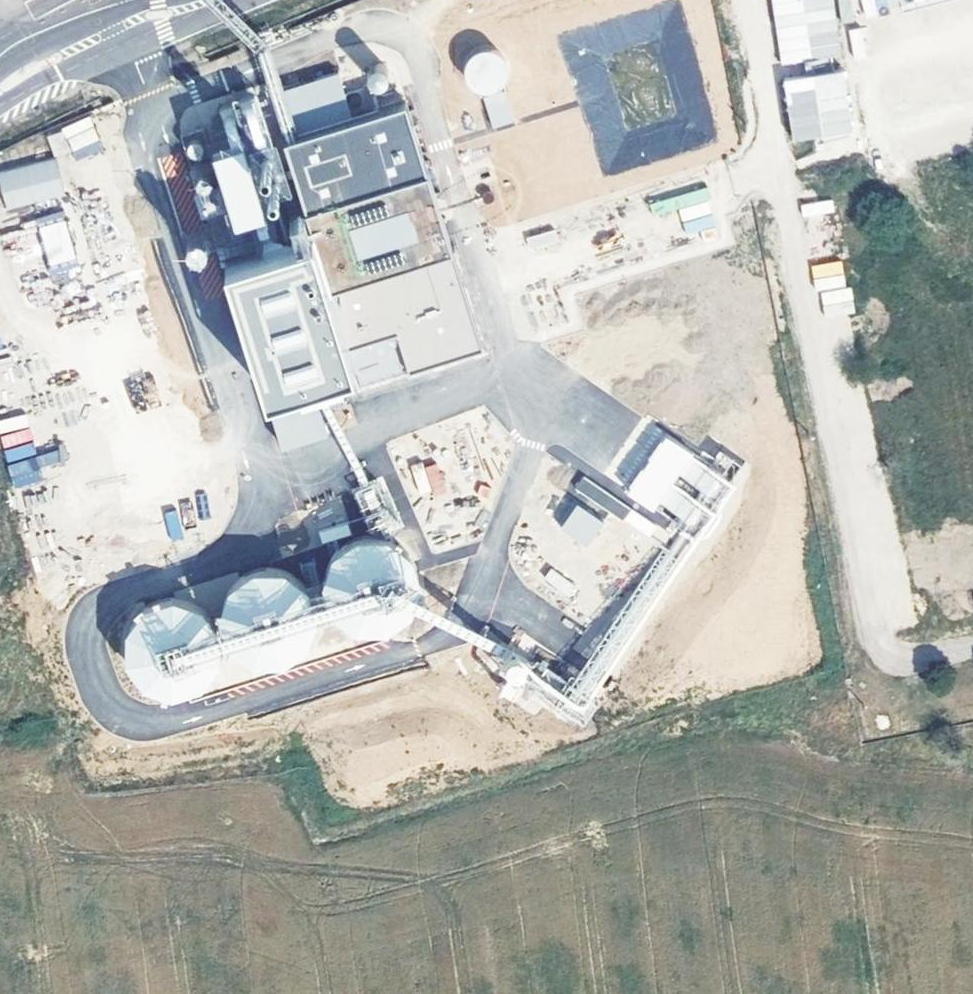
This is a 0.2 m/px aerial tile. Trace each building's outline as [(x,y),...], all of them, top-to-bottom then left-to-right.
[(781,65),(843,54),(833,0),(769,0),(781,65)] [(855,0),(837,0),(844,22),(860,17),(855,0)] [(863,14),(935,0),(861,0),(863,14)] [(870,51),(861,25),(846,31),(855,56),(870,51)] [(468,93),(503,91),(500,51),(465,53),(468,93)] [(790,142),(853,137),(848,72),(784,77),(790,142)] [(482,98),(492,129),(515,122),(505,91),(482,98)] [(221,236),(264,228),(247,147),(264,144),(253,93),(177,109),(201,224),(218,220),(221,236)] [(482,354),(406,112),(285,150),(319,258),(222,289),(265,422),(271,420),(319,404),(482,354)] [(62,125),(73,160),(102,151),(92,117),(62,125)] [(5,211),(65,194),(54,157),(0,172),(0,192),(5,211)] [(686,235),(717,225),(705,186),(650,203),(653,214),(677,207),(686,235)] [(833,198),(800,204),(802,216),(835,211),(833,198)] [(61,211),(34,220),(51,271),(78,262),(61,211)] [(554,229),(528,237),(531,247),(557,239),(554,229)] [(815,290),(846,285),(842,259),(811,265),(815,290)] [(820,292),(825,317),(855,311),(850,285),(820,292)] [(319,404),(271,420),(282,452),(330,436),(319,404)] [(658,439),(626,503),(584,482),(577,497),(668,542),(675,527),(702,540),(734,477),(658,439)] [(15,488),(41,479),(37,467),(58,460),(55,450),(35,457),(30,443),(7,450),(12,463),(7,465),(15,488)] [(445,491),(438,461),(412,467),(419,497),(445,491)] [(562,523),(577,501),(566,493),(551,516),(562,523)] [(600,524),(576,507),(562,528),(586,545),(600,524)] [(182,536),(177,510),(165,513),(170,539),(182,536)] [(328,612),(338,625),(351,633),(367,637),(381,636),(395,630),(406,620),(413,608),(416,594),(415,579),(409,566),(399,555),(387,548),(372,545),(356,546),(342,554),(331,565),(324,580),(323,596),(328,612)] [(550,569),(542,580),(569,598),(576,586),(550,569)] [(587,712),(660,585),(645,576),(604,647),(584,635),(576,650),(590,658),(575,685),(547,668),(538,684),(587,712)] [(223,645),(232,658),(246,667),(261,671),(276,670),(289,664),(300,654),(308,642),(311,627),(309,613),(303,599),(294,589),(281,581),(267,578),(251,580),(236,587),(225,599),(219,614),(218,630),(223,645)] [(128,674),(137,686),(151,695),(167,699),(181,698),(194,692),(205,682),(213,670),(216,656),(215,641),(209,628),(199,617),(186,610),(172,606),(156,608),(142,616),(131,627),(124,642),(123,658),(128,674)]
